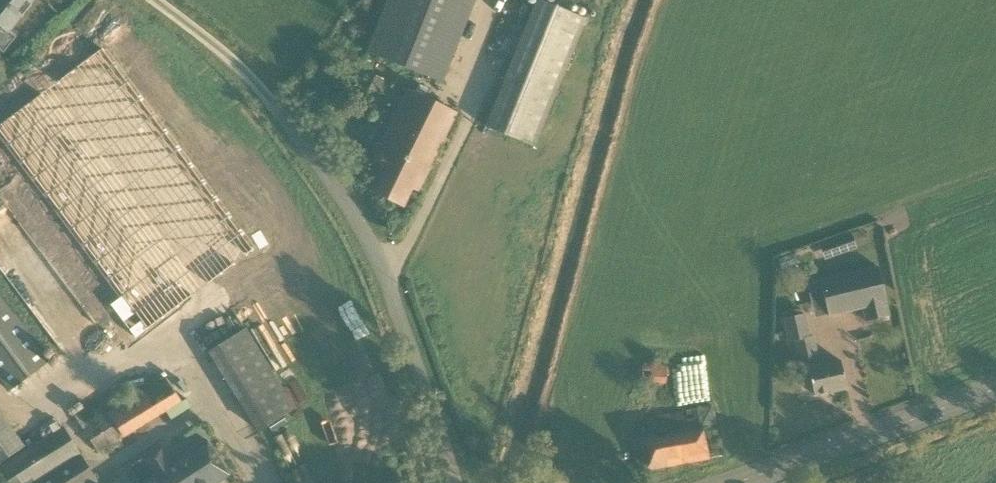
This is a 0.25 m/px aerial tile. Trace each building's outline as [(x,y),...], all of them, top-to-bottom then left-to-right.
[(4,52),(15,38),(8,33),(22,15),(27,9),(34,0),(0,0),(0,49),(4,52)] [(474,0),(388,0),(367,52),(441,82),(474,0)] [(586,19),(540,0),(537,0),(485,127),(533,147),(586,19)] [(109,42),(5,119),(129,288),(116,297),(142,331),(259,244),(109,42)] [(364,87),(381,95),(387,83),(374,77),(373,78),(369,76),(364,87)] [(412,189),(414,190),(455,113),(410,89),(382,142),(380,146),(376,144),(374,148),(365,166),(380,173),(371,192),(403,207),(412,189)] [(852,237),(821,239),(822,255),(853,253),(852,237)] [(879,265),(820,279),(829,316),(862,308),(865,322),(891,316),(879,265)] [(0,297),(0,381),(8,392),(48,363),(0,297)] [(847,387),(842,368),(840,360),(818,366),(811,339),(809,339),(802,315),(783,320),(789,345),(794,344),(801,373),(809,371),(810,375),(814,395),(847,387)] [(259,431),(294,408),(245,328),(228,339),(207,353),(248,419),(250,417),(259,431)] [(665,365),(642,365),(641,383),(665,384),(665,365)] [(164,377),(93,421),(85,408),(74,416),(97,453),(105,448),(109,453),(120,446),(116,441),(193,393),(178,371),(165,379),(164,377)] [(721,455),(712,406),(645,419),(648,433),(630,437),(636,471),(721,455)] [(22,448),(0,414),(0,462),(22,448)] [(0,466),(0,482),(93,482),(96,481),(62,427),(0,466)] [(144,482),(216,482),(229,475),(206,440),(171,463),(162,448),(162,447),(143,460),(143,461),(154,477),(144,482)] [(123,482),(134,482),(135,482),(127,467),(117,472),(123,482)]
